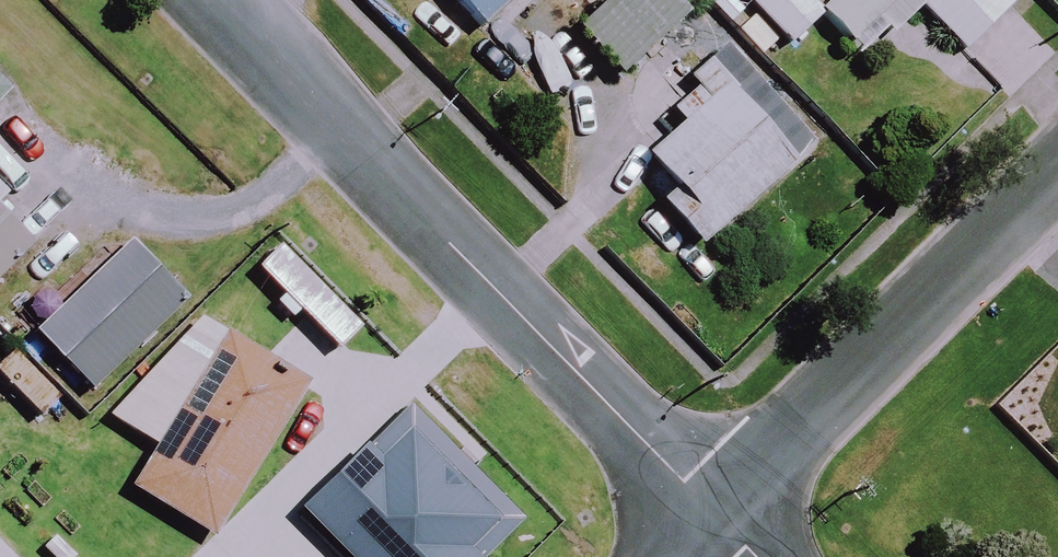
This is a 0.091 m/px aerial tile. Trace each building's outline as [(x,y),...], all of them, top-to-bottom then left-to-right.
[(474,28),(507,0),(450,0),(474,28)] [(666,0),(608,0),(573,32),(613,76),(680,16),(666,0)] [(828,95),(920,14),(921,3),(918,0),(745,0),(828,95)] [(920,14),(956,56),(1006,13),(995,0),(925,0),(921,3),(920,14)] [(774,144),(715,77),(672,114),(682,125),(643,159),(671,191),(655,206),(693,249),(809,147),(792,128),(774,144)] [(29,334),(85,392),(181,300),(125,243),(29,334)] [(208,540),(301,386),(193,321),(104,416),(153,446),(126,491),(208,540)] [(295,510),(343,556),(484,556),(520,522),(401,404),(295,510)]
